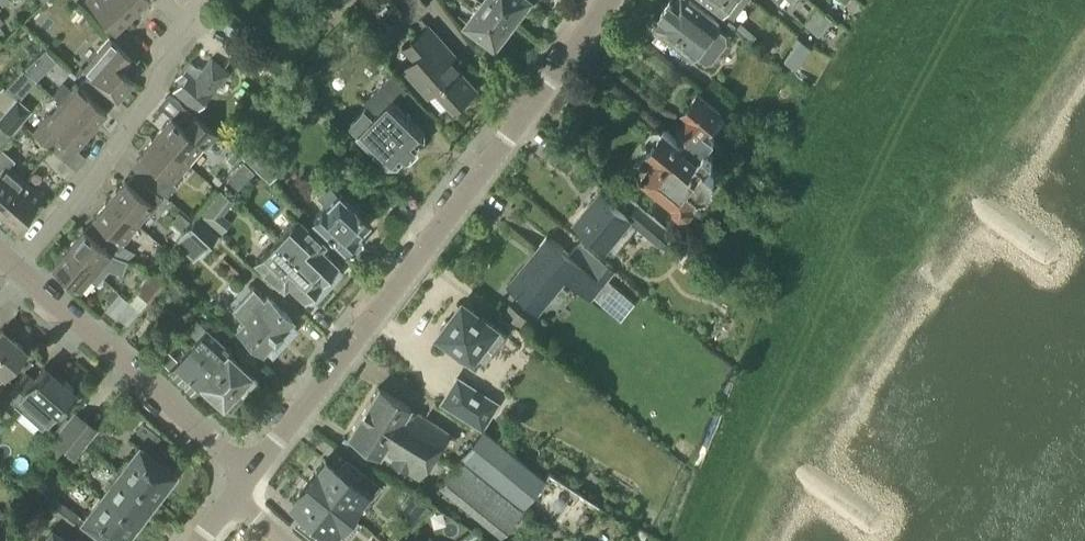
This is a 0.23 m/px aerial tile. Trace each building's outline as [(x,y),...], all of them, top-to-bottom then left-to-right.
[(119,0),(85,0),(113,30),(131,13),(119,0)] [(131,13),(144,0),(119,0),(131,13)] [(484,0),(468,0),(473,4),(476,1),(481,5),(467,23),(495,45),(513,22),(484,0)] [(513,22),(529,0),(484,0),(513,22)] [(656,27),(680,46),(678,49),(690,59),(692,56),(694,57),(697,54),(710,64),(725,46),(711,35),(721,21),(693,0),(677,0),(674,4),(670,1),(661,12),(665,15),(656,27)] [(723,13),(733,0),(705,0),(723,13)] [(453,62),(458,58),(429,27),(405,48),(416,59),(404,70),(429,97),(437,89),(454,109),(477,88),(453,62)] [(303,53),(319,38),(312,32),(297,47),(303,53)] [(82,69),(88,74),(109,92),(116,98),(132,78),(118,67),(129,54),(107,36),(96,49),(98,51),(82,69)] [(239,59),(253,72),(268,56),(253,43),(239,59)] [(230,72),(210,55),(200,67),(196,66),(185,56),(179,64),(184,69),(175,79),(179,83),(171,91),(195,111),(230,72)] [(90,89),(86,93),(75,83),(70,89),(62,82),(52,94),(61,102),(60,103),(89,128),(106,110),(99,104),(109,92),(88,74),(82,81),(90,89)] [(359,133),(356,135),(386,166),(395,166),(405,157),(406,159),(417,147),(416,146),(425,137),(425,132),(397,102),(407,91),(392,76),(365,103),(378,116),(375,119),(366,111),(352,125),(359,133)] [(25,91),(12,80),(5,87),(18,99),(25,91)] [(682,122),(709,143),(715,136),(708,131),(722,113),(696,93),(681,112),(686,116),(682,122)] [(0,115),(0,124),(11,133),(31,110),(16,97),(0,115)] [(89,128),(60,103),(50,115),(49,113),(32,133),(51,148),(59,155),(69,143),(73,147),(89,128)] [(171,117),(155,135),(188,164),(203,146),(204,147),(216,134),(184,107),(174,119),(171,117)] [(709,143),(682,122),(672,134),(663,126),(661,129),(660,128),(652,127),(646,135),(646,144),(648,146),(634,164),(641,170),(641,171),(674,197),(674,207),(680,212),(688,211),(695,206),(693,201),(701,191),(708,189),(715,181),(715,170),(706,163),(712,154),(705,148),(709,143)] [(188,164),(155,135),(138,154),(158,170),(148,182),(166,197),(175,185),(172,182),(188,164)] [(59,155),(51,148),(41,158),(66,179),(75,169),(59,155)] [(23,181),(11,171),(13,170),(8,165),(13,159),(2,150),(0,152),(0,207),(23,181)] [(238,155),(232,150),(226,158),(232,163),(238,155)] [(273,174),(251,153),(244,160),(267,181),(273,174)] [(247,169),(238,160),(224,177),(233,186),(247,169)] [(124,180),(108,199),(138,224),(147,213),(149,214),(155,207),(152,204),(159,196),(146,184),(139,192),(124,180)] [(0,207),(0,212),(16,226),(43,195),(35,189),(34,191),(23,181),(0,207)] [(336,193),(328,185),(316,197),(323,203),(310,218),(347,253),(352,252),(360,244),(359,238),(354,234),(367,220),(337,192),(336,193)] [(617,230),(629,216),(617,206),(621,202),(606,190),(603,194),(600,192),(577,221),(600,240),(611,226),(617,230)] [(235,219),(256,223),(260,198),(239,194),(235,219)] [(92,217),(93,218),(83,229),(110,253),(115,248),(118,249),(129,237),(128,235),(138,224),(108,199),(92,217)] [(212,215),(201,205),(193,213),(213,231),(220,223),(212,215)] [(643,206),(632,219),(660,243),(671,229),(643,206)] [(179,210),(172,219),(182,227),(189,218),(179,210)] [(274,240),(326,288),(339,273),(339,269),(317,248),(321,244),(294,218),(274,240)] [(199,253),(215,237),(195,219),(180,235),(199,253)] [(82,229),(66,247),(96,272),(105,261),(107,262),(113,255),(110,253),(83,229),(82,229)] [(548,237),(507,287),(537,312),(565,278),(591,300),(604,283),(570,255),(548,237)] [(326,288),(274,240),(254,261),(281,286),(286,282),(307,302),(312,302),(326,288)] [(615,270),(580,242),(570,255),(604,283),(607,280),(615,270)] [(96,272),(66,247),(50,266),(80,291),(90,279),(91,280),(97,273),(96,272)] [(691,256),(683,250),(678,257),(685,263),(691,256)] [(151,269),(134,290),(146,300),(164,279),(151,269)] [(183,292),(173,284),(165,293),(175,302),(183,292)] [(243,320),(235,328),(262,353),(265,350),(271,356),(297,329),(290,323),(292,320),(266,295),(262,300),(251,290),(232,310),(243,320)] [(118,308),(126,299),(118,292),(103,309),(115,319),(117,317),(126,324),(131,319),(118,308)] [(139,309),(126,299),(118,308),(131,319),(139,309)] [(498,328),(462,302),(449,321),(444,320),(439,327),(441,331),(438,335),(475,363),(476,362),(482,366),(493,351),(485,345),(498,328)] [(524,317),(509,306),(503,313),(517,325),(524,317)] [(187,345),(242,395),(255,380),(248,373),(248,372),(226,351),(228,349),(204,326),(203,327),(194,320),(187,327),(196,335),(187,345)] [(1,329),(0,330),(0,378),(1,376),(3,378),(25,350),(1,329)] [(242,395),(187,345),(175,359),(166,351),(159,359),(167,367),(166,368),(190,390),(197,383),(220,405),(222,403),(229,409),(242,395)] [(42,366),(25,385),(23,387),(54,414),(72,392),(42,366)] [(25,385),(17,378),(0,400),(0,412),(6,416),(14,405),(21,410),(29,402),(49,419),(54,414),(23,387),(25,385)] [(478,426),(493,402),(456,379),(441,403),(478,426)] [(401,439),(432,459),(449,433),(410,409),(411,407),(380,387),(366,407),(382,418),(372,432),(383,440),(386,434),(398,442),(401,439)] [(382,418),(366,407),(348,436),(379,456),(380,454),(419,479),(432,459),(401,439),(398,442),(386,434),(383,440),(372,432),(382,418)] [(63,428),(85,445),(98,429),(74,411),(70,416),(61,426),(63,428)] [(63,428),(61,426),(50,439),(71,458),(72,456),(75,458),(85,445),(63,428)] [(457,462),(518,512),(525,503),(576,537),(598,504),(549,471),(545,477),(483,429),(457,462)] [(137,446),(118,471),(154,498),(172,474),(137,446)] [(347,513),(356,502),(356,501),(363,493),(370,499),(380,486),(349,461),(340,472),(324,460),(316,470),(316,469),(307,481),(347,513)] [(518,512),(457,462),(442,481),(504,530),(518,512)] [(154,498),(118,471),(100,495),(135,522),(154,498)] [(306,515),(296,527),(314,540),(324,540),(337,524),(338,525),(347,513),(307,481),(297,492),(298,493),(290,503),(306,515)] [(69,524),(78,513),(53,495),(44,506),(69,524)] [(100,495),(81,520),(109,540),(121,540),(135,522),(100,495)] [(50,529),(41,540),(66,540),(50,529)]
